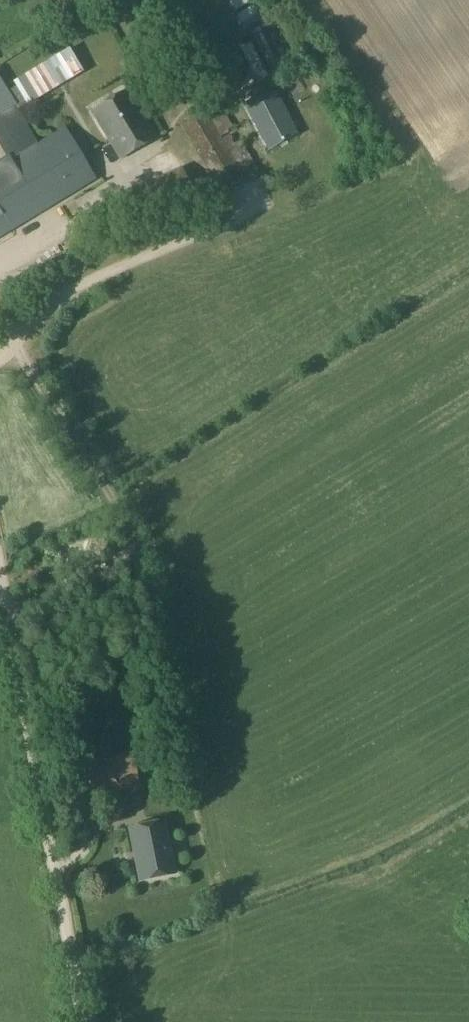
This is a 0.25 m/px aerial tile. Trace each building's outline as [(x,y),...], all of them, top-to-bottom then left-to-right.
[(274,89),(265,94),(261,86),(251,91),(255,99),(244,105),(269,151),(298,135),(274,89)] [(156,138),(127,90),(91,112),(120,160),(156,138)] [(216,100),(180,125),(218,192),(257,170),(216,100)] [(96,181),(65,127),(0,166),(0,239),(96,181)] [(182,167),(106,199),(118,226),(191,195),(182,167)] [(88,798),(140,788),(133,752),(81,762),(88,798)] [(164,823),(129,830),(140,881),(174,874),(164,823)]
